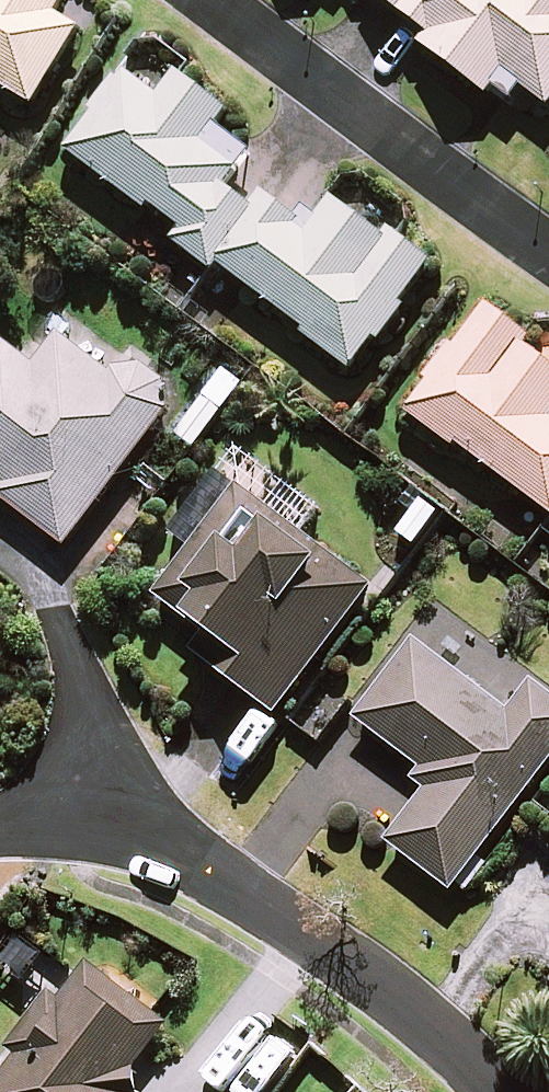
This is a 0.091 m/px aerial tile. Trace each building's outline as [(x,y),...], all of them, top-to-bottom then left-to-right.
[(35,103),(80,32),(53,14),(62,0),(0,0),(0,81),(35,103)] [(433,29),(424,40),(490,90),(508,66),(548,97),(548,0),(394,0),(433,29)] [(127,76),(73,148),(182,229),(176,237),(217,267),(223,259),(313,324),(306,333),(352,367),(433,257),(398,232),(390,244),(328,199),(309,225),(202,146),(230,109),(178,70),(158,98),(127,76)] [(409,412),(548,515),(548,364),(524,346),(532,335),(489,304),(409,412)] [(119,366),(68,327),(38,367),(1,340),(0,341),(0,479),(5,484),(0,491),(0,493),(66,543),(181,393),(158,375),(128,353),(119,366)] [(168,530),(191,548),(159,589),(221,637),(206,656),(275,710),(373,585),(249,489),(219,465),(168,530)] [(423,767),(414,778),(427,788),(388,840),(455,890),(548,764),(548,692),(530,678),(508,707),(432,650),(417,639),(358,718),(423,767)] [(57,991),(14,1047),(23,1054),(0,1084),(0,1091),(132,1091),(124,1085),(171,1023),(89,960),(62,995),(57,991)]
